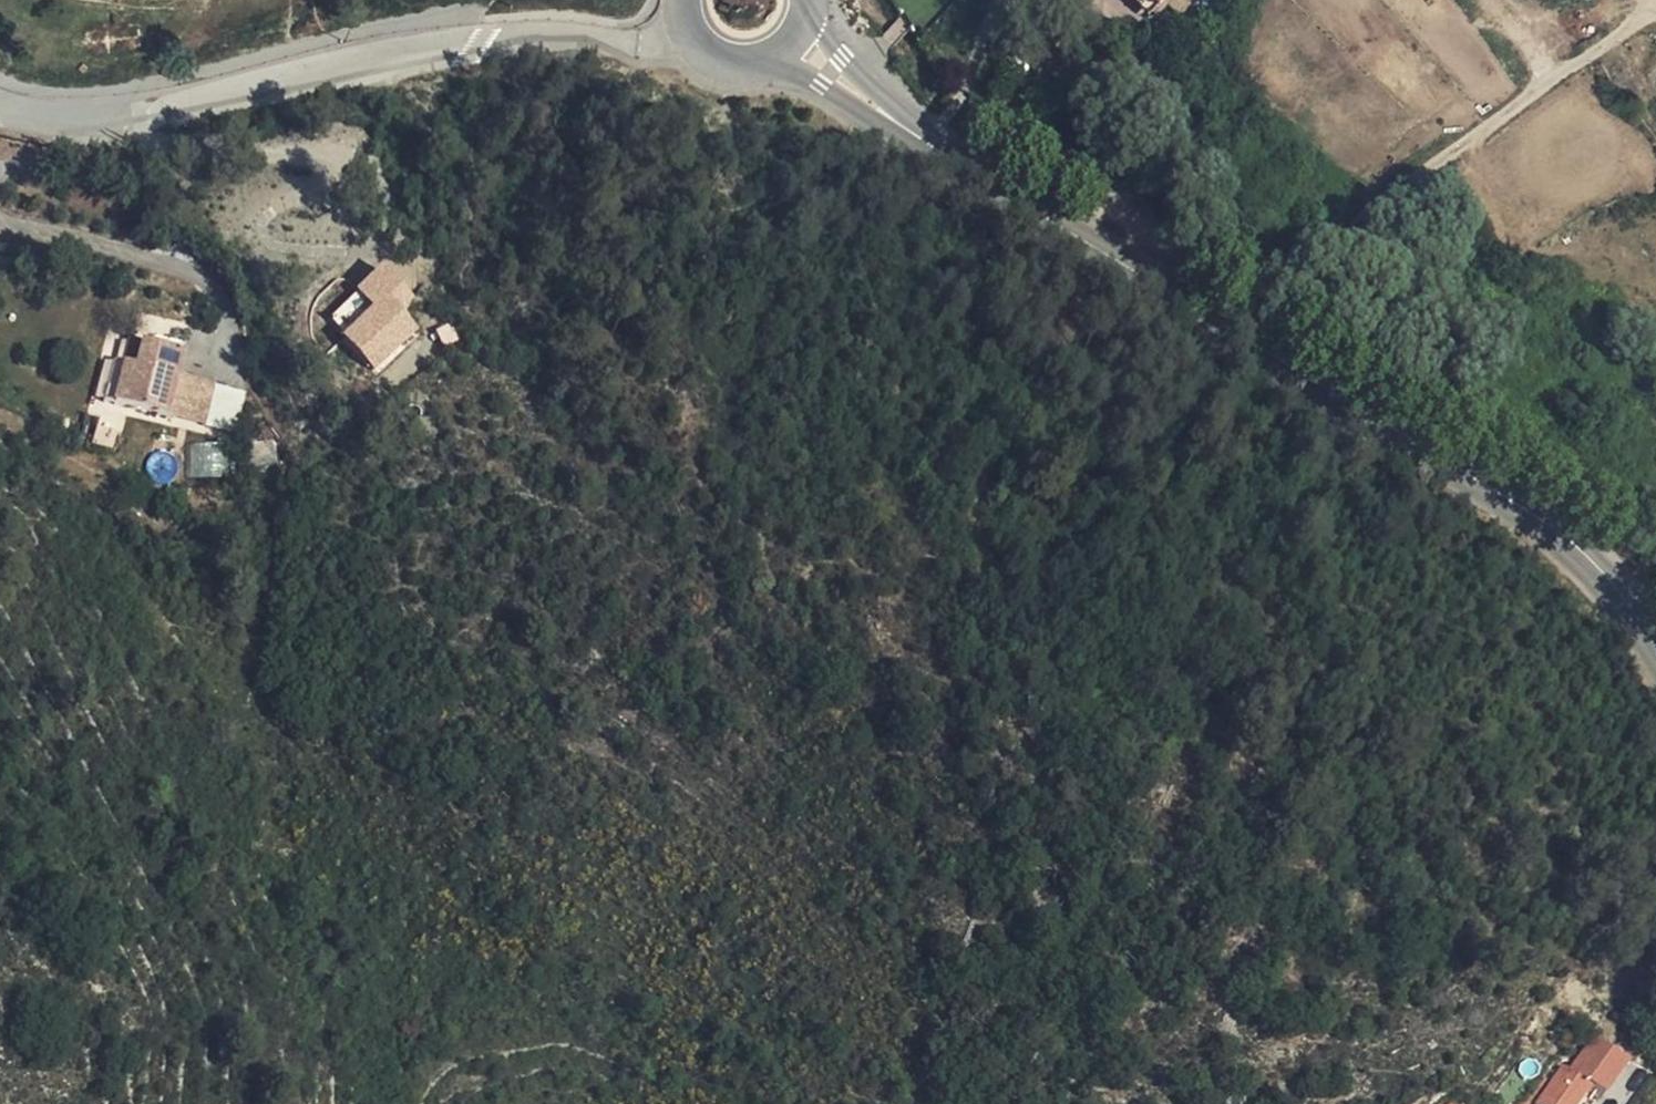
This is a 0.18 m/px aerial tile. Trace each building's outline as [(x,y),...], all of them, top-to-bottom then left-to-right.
[(372,306),(349,329),(380,360),(425,316),(406,297),(416,286),(387,256),(354,288),(372,306)] [(146,368),(153,344),(142,341),(135,365),(146,368)] [(135,365),(123,406),(213,429),(224,389),(186,378),(192,356),(153,344),(146,368),(135,365)] [(110,402),(123,406),(135,365),(123,361),(110,402)] [(1631,1057),(1598,1032),(1574,1064),(1567,1059),(1537,1098),(1545,1103),(1578,1103),(1597,1079),(1608,1087),(1631,1057)] [(1500,1083),(1507,1090),(1519,1078),(1511,1071),(1500,1083)]
